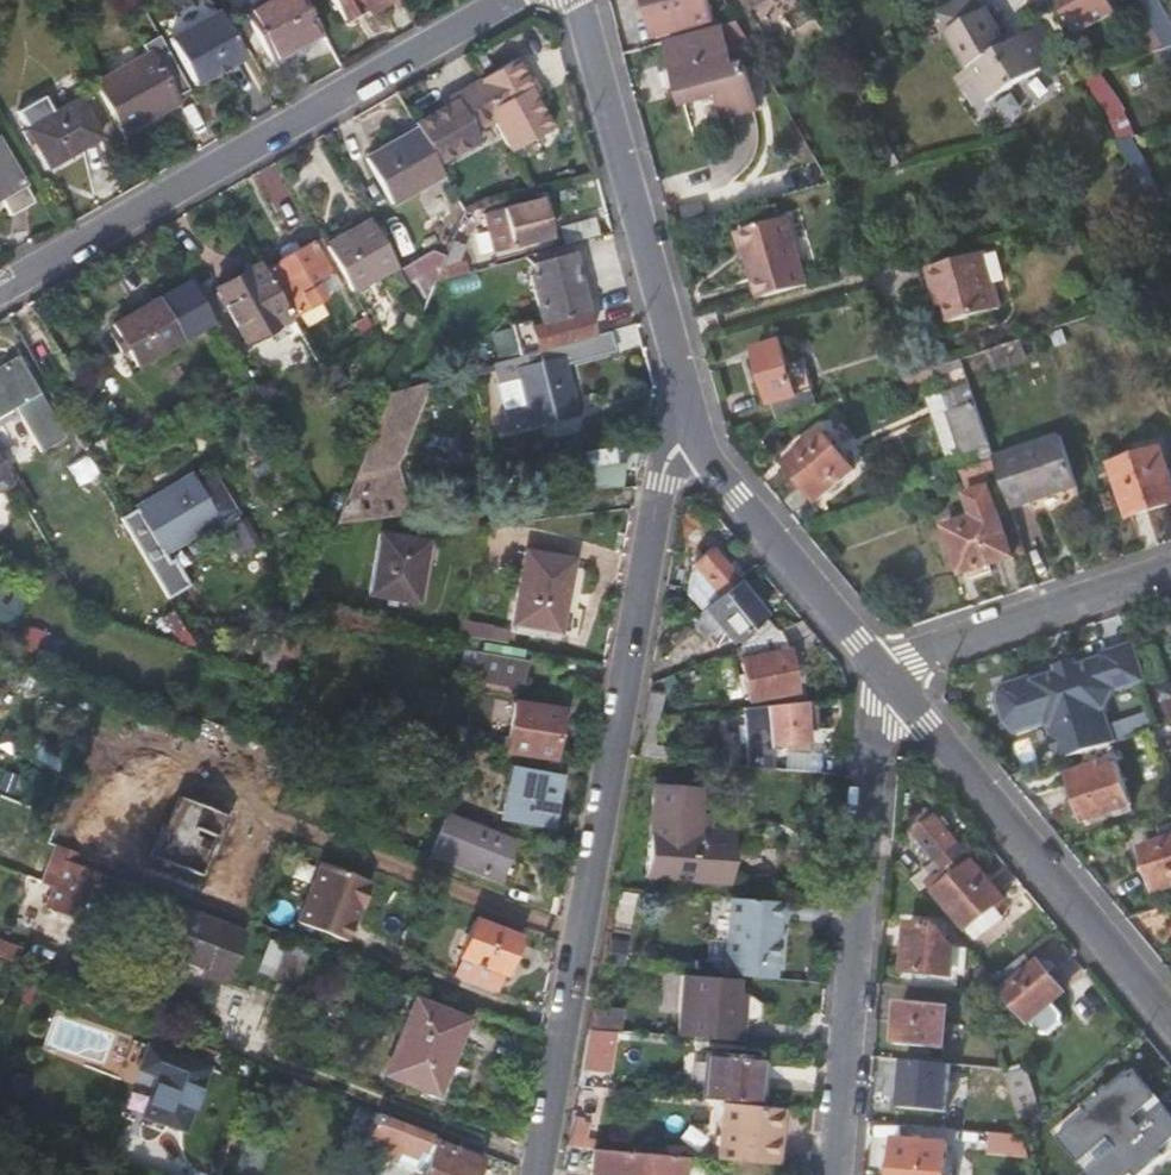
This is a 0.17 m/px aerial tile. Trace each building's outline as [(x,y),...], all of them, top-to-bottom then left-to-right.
[(302,0),(261,0),(242,11),(270,60),(321,33),(302,0)] [(378,6),(390,0),(332,0),(343,19),(364,8),(375,2),(378,6)] [(727,0),(719,0),(710,2),(709,0),(645,0),(656,37),(715,20),(717,29),(722,27),(740,22),(727,0)] [(749,9),(766,0),(744,0),(749,9)] [(1077,36),(1114,12),(1108,0),(1057,0),(1077,35),(1077,36)] [(1160,0),(1139,0),(1166,48),(1170,47),(1170,19),(1160,0)] [(367,13),(378,6),(375,2),(364,8),(367,13)] [(1043,45),(1033,29),(1018,37),(1006,35),(990,6),(949,29),(969,66),(977,82),(988,100),(1053,64),(1043,45)] [(169,36),(195,83),(244,56),(216,10),(169,36)] [(1048,20),(1033,29),(1043,45),(1058,37),(1048,20)] [(726,38),(746,33),(740,22),(722,27),(726,38)] [(726,38),(722,27),(717,29),(667,41),(684,105),(719,96),(726,119),(755,111),(744,67),(735,68),(726,38)] [(109,111),(121,133),(176,102),(175,99),(190,91),(159,34),(142,43),(147,53),(94,84),(98,91),(109,111)] [(416,127),(438,164),(477,140),(472,131),(492,119),(510,150),(551,126),(533,95),(527,84),(534,81),(518,53),(450,94),(453,99),(443,105),(414,122),(416,127)] [(965,89),(977,82),(969,66),(957,73),(965,89)] [(1109,73),(1095,79),(1121,135),(1135,129),(1109,73)] [(45,91),(55,107),(81,91),(71,75),(45,91)] [(527,84),(533,95),(540,91),(534,81),(527,84)] [(453,99),(450,94),(440,100),(443,105),(453,99)] [(100,138),(78,99),(53,112),(44,95),(17,110),(27,128),(34,142),(48,166),(100,138)] [(443,173),(416,127),(367,156),(393,203),(443,173)] [(34,142),(27,128),(22,130),(29,144),(34,142)] [(1117,139),(1140,181),(1156,171),(1136,135),(1117,139)] [(8,214),(32,200),(0,143),(0,201),(8,214)] [(554,235),(544,197),(506,207),(486,212),(496,249),(554,235)] [(595,235),(590,217),(563,224),(568,243),(595,235)] [(369,218),(325,243),(341,270),(353,290),(396,265),(369,218)] [(790,220),(742,234),(760,298),(809,285),(790,220)] [(749,259),(742,234),(737,235),(743,260),(749,259)] [(325,243),(321,236),(297,249),(295,243),(280,252),(282,258),(263,268),(290,315),(323,297),(316,285),(341,270),(325,243)] [(445,255),(434,280),(454,275),(469,271),(466,259),(454,261),(460,247),(450,243),(445,255)] [(434,280),(445,255),(432,249),(398,268),(422,311),(434,280)] [(987,286),(993,284),(984,253),(978,255),(987,286)] [(537,350),(593,335),(570,254),(534,264),(536,273),(528,276),(540,320),(529,323),(537,350)] [(469,271),(454,275),(459,291),(530,271),(525,255),(469,271)] [(978,255),(928,267),(935,292),(940,292),(950,323),(999,309),(993,284),(987,286),(978,255)] [(263,268),(260,261),(215,288),(246,343),(291,317),(290,315),(263,268)] [(1120,289),(1113,276),(1106,277),(1110,291),(1120,289)] [(114,323),(137,364),(179,340),(157,299),(114,323)] [(1063,329),(1051,333),(1055,347),(1068,342),(1063,329)] [(537,350),(496,362),(512,429),(577,412),(563,366),(613,351),(607,331),(593,335),(537,350)] [(1013,342),(990,349),(996,367),(1025,357),(1020,340),(1013,342)] [(775,403),(780,418),(818,405),(805,357),(788,361),(781,341),(756,348),(771,404),(775,403)] [(14,406),(38,449),(62,435),(16,355),(0,364),(0,413),(14,406)] [(960,360),(934,368),(936,377),(963,368),(960,360)] [(945,414),(975,404),(971,394),(968,384),(944,392),(945,395),(929,400),(943,440),(953,436),(945,414)] [(993,458),(989,447),(975,404),(945,414),(953,436),(960,458),(970,454),(974,467),(994,460),(993,458)] [(334,524),(409,514),(395,464),(417,409),(383,405),(365,446),(334,524)] [(786,463),(818,501),(855,471),(823,432),(786,463)] [(1058,436),(993,458),(994,460),(1011,509),(1076,487),(1058,436)] [(1159,451),(1110,467),(1128,519),(1170,504),(1170,487),(1159,451)] [(951,463),(954,474),(969,469),(965,458),(951,463)] [(12,480),(0,459),(0,486),(12,480)] [(572,493),(622,486),(618,466),(569,473),(572,493)] [(137,542),(156,576),(172,567),(163,551),(217,519),(235,508),(213,472),(195,481),(192,475),(138,507),(152,533),(137,542)] [(973,517),(944,526),(960,575),(1013,557),(989,486),(966,494),(973,517)] [(243,516),(224,529),(239,553),(259,541),(243,516)] [(379,533),(368,595),(417,602),(427,540),(379,533)] [(526,550),(513,624),(560,631),(574,558),(526,550)] [(685,597),(698,611),(736,581),(711,551),(693,568),(685,597)] [(765,615),(736,581),(698,611),(689,619),(703,637),(722,622),(736,637),(765,615)] [(788,647),(779,630),(737,648),(747,703),(796,693),(788,647)] [(269,679),(284,642),(270,636),(255,674),(269,679)] [(1031,675),(999,686),(997,702),(1003,721),(1015,733),(1046,723),(1058,762),(1117,742),(1107,710),(1114,694),(1147,683),(1133,641),(1097,653),(1098,656),(1076,663),(1075,660),(1053,668),(1054,671),(1031,678),(1031,675)] [(524,658),(476,651),(472,678),(519,686),(524,658)] [(512,751),(551,758),(559,709),(514,702),(507,751),(512,751)] [(809,744),(805,702),(764,706),(739,709),(744,761),(769,758),(768,746),(809,744)] [(653,761),(662,761),(664,749),(654,749),(653,761)] [(769,759),(744,761),(743,769),(770,771),(769,759)] [(1130,806),(1114,759),(1067,774),(1082,823),(1130,806)] [(510,766),(509,775),(502,818),(550,826),(558,776),(510,766)] [(731,883),(733,846),(698,844),(698,831),(700,792),(653,788),(645,877),(731,883)] [(228,816),(176,796),(164,827),(160,825),(151,848),(202,867),(208,851),(214,836),(219,838),(228,816)] [(517,838),(449,811),(432,853),(499,880),(517,838)] [(967,931),(1005,901),(935,816),(914,834),(934,859),(914,875),(933,899),(938,895),(967,931)] [(1158,828),(1163,843),(1139,850),(1154,896),(1170,890),(1170,824),(1158,828)] [(734,833),(698,831),(698,844),(733,846),(734,833)] [(214,836),(208,851),(214,853),(219,838),(214,836)] [(58,887),(51,906),(51,907),(52,908),(53,909),(54,910),(56,911),(56,912),(57,912),(58,913),(59,914),(60,914),(61,915),(62,916),(63,916),(64,916),(65,917),(66,918),(67,918),(68,918),(69,918),(71,919),(72,919),(73,920),(74,920),(75,920),(76,920),(77,920),(78,920),(79,920),(80,920),(82,920),(84,920),(85,920),(85,919),(102,878),(103,876),(93,872),(94,868),(82,864),(81,868),(72,863),(76,852),(57,844),(44,882),(58,887)] [(202,867),(151,848),(149,855),(199,875),(202,867)] [(346,941),(369,884),(320,864),(297,922),(346,941)] [(781,923),(783,905),(726,900),(721,961),(773,965),(776,924),(781,923)] [(182,911),(167,952),(201,965),(199,971),(224,981),(241,933),(182,911)] [(518,937),(476,919),(461,956),(503,973),(518,937)] [(953,976),(955,949),(936,925),(909,922),(905,971),(953,976)] [(0,940),(0,954),(16,960),(21,947),(0,939),(0,940)] [(310,950),(287,941),(275,976),(298,984),(310,950)] [(967,949),(955,949),(953,976),(964,977),(967,949)] [(1004,993),(1029,1023),(1039,1035),(1049,1035),(1064,1023),(1064,1014),(1053,1002),(1064,992),(1040,963),(1037,965),(1028,953),(996,979),(1006,991),(1004,993)] [(503,973),(461,956),(452,977),(494,994),(503,973)] [(772,979),(773,965),(721,961),(720,974),(772,979)] [(983,964),(972,973),(982,985),(993,975),(983,964)] [(720,978),(684,975),(681,1012),(678,1037),(735,1043),(737,1025),(737,1024),(747,1025),(758,1018),(759,1004),(749,995),(740,994),(740,993),(719,991),(720,978)] [(417,999),(388,1073),(430,1091),(442,1062),(448,1063),(465,1019),(417,999)] [(613,1007),(593,1004),(589,1027),(610,1030),(613,1007)] [(946,1049),(949,1007),(900,1004),(896,1045),(946,1049)] [(631,1010),(613,1007),(610,1030),(625,1032),(628,1033),(631,1010)] [(598,1067),(605,1030),(586,1028),(579,1065),(598,1067)] [(206,1068),(148,1045),(127,1105),(145,1112),(183,1128),(206,1068)] [(702,1053),(697,1100),(723,1102),(757,1106),(761,1059),(702,1053)] [(898,1107),(946,1111),(950,1064),(902,1060),(898,1107)] [(1028,1070),(1005,1076),(1017,1111),(1038,1105),(1028,1070)] [(1137,1071),(1131,1075),(1153,1102),(1134,1118),(1143,1130),(1163,1114),(1170,1124),(1170,1113),(1137,1071)] [(1128,1072),(1073,1117),(1078,1123),(1061,1137),(1081,1162),(1112,1137),(1121,1148),(1089,1174),(1144,1174),(1170,1153),(1170,1124),(1163,1114),(1143,1130),(1134,1118),(1153,1102),(1131,1075),(1128,1072)] [(723,1102),(717,1161),(775,1167),(780,1108),(757,1106),(723,1102)] [(435,1141),(437,1135),(376,1111),(371,1125),(374,1127),(368,1143),(364,1142),(359,1155),(412,1174),(472,1174),(479,1158),(435,1141)] [(1078,1123),(1073,1117),(1051,1135),(1077,1166),(1081,1162),(1061,1137),(1078,1123)] [(591,1123),(570,1119),(565,1147),(586,1149),(591,1123)] [(997,1148),(1029,1150),(1025,1137),(1024,1134),(998,1132),(997,1148)] [(954,1168),(941,1167),(943,1144),(894,1140),(891,1174),(953,1174),(954,1168)] [(681,1158),(590,1149),(587,1174),(595,1174),(679,1174),(681,1158)]
